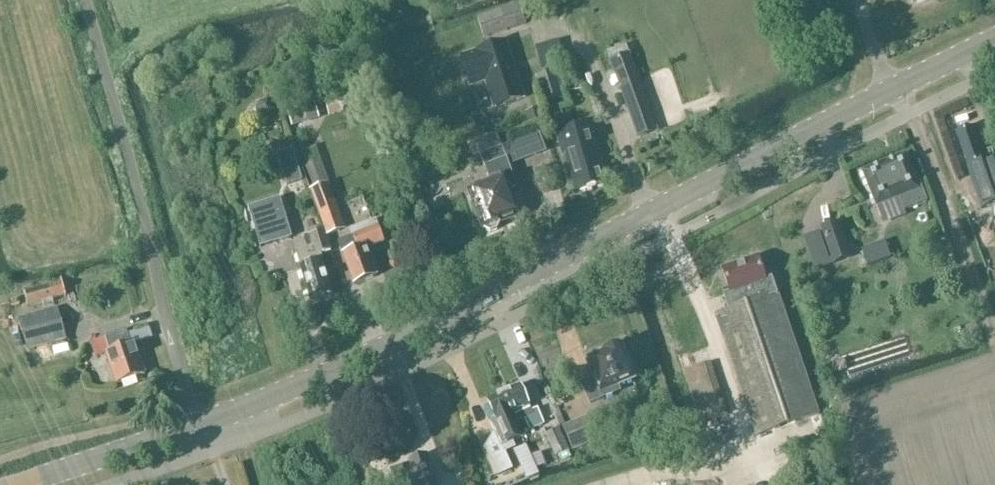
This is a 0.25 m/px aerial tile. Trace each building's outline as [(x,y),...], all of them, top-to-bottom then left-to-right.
[(526,25),(520,6),(478,20),(484,39),(526,25)] [(523,99),(506,45),(462,58),(470,84),(486,80),(495,108),(523,99)] [(633,79),(626,62),(608,68),(614,86),(612,87),(623,119),(645,111),(634,79),(633,79)] [(564,99),(556,71),(536,77),(545,105),(564,99)] [(606,184),(599,159),(601,159),(597,144),(592,125),(556,135),(562,156),(565,154),(577,193),(606,184)] [(989,160),(977,126),(956,133),(978,196),(994,190),(994,158),(989,160)] [(354,286),(376,277),(366,249),(383,242),(377,227),(375,228),(362,193),(337,202),(316,146),(300,152),(314,190),(328,185),(344,229),(346,233),(351,231),(353,238),(339,244),(344,257),(343,257),(354,286)] [(483,231),(521,218),(511,191),(517,189),(503,148),(481,156),(491,184),(469,192),(483,231)] [(917,177),(914,178),(905,156),(863,173),(877,208),(899,199),(904,212),(927,203),(917,177)] [(327,235),(344,229),(328,185),(314,190),(311,191),(327,235)] [(260,248),(276,243),(292,238),(283,212),(267,217),(251,222),(260,248)] [(851,259),(838,222),(820,228),(821,232),(803,239),(814,272),(851,259)] [(321,254),(331,251),(325,231),(304,238),(307,250),(296,253),(300,267),(300,268),(310,301),(333,294),(321,254)] [(886,243),(864,250),(869,267),(892,259),(886,243)] [(723,295),(729,311),(778,294),(772,278),(766,280),(758,258),(722,271),(730,292),(723,295)] [(25,294),(28,307),(66,296),(61,280),(52,282),(53,287),(25,294)] [(818,416),(778,294),(729,311),(715,315),(756,437),(818,416)] [(59,343),(50,310),(18,319),(27,351),(59,343)] [(106,338),(111,353),(106,355),(117,385),(146,375),(135,344),(131,346),(126,331),(106,338)] [(613,388),(637,379),(630,363),(628,364),(621,346),(617,347),(612,347),(606,349),(604,353),(604,354),(587,360),(595,379),(582,385),(590,405),(616,394),(613,388)] [(832,375),(842,372),(840,363),(829,366),(832,375)] [(728,416),(711,364),(684,373),(701,425),(728,416)] [(504,395),(517,423),(525,419),(530,431),(545,425),(538,409),(533,412),(522,387),(504,395)] [(517,423),(504,395),(487,402),(495,420),(490,422),(499,443),(486,448),(498,476),(512,470),(504,453),(516,448),(513,442),(523,438),(517,423)] [(591,419),(577,424),(564,430),(573,451),(599,440),(591,419)] [(569,452),(559,429),(546,435),(556,457),(569,452)] [(434,483),(435,483),(427,457),(410,463),(411,467),(391,473),(395,484),(435,484),(434,483)]
